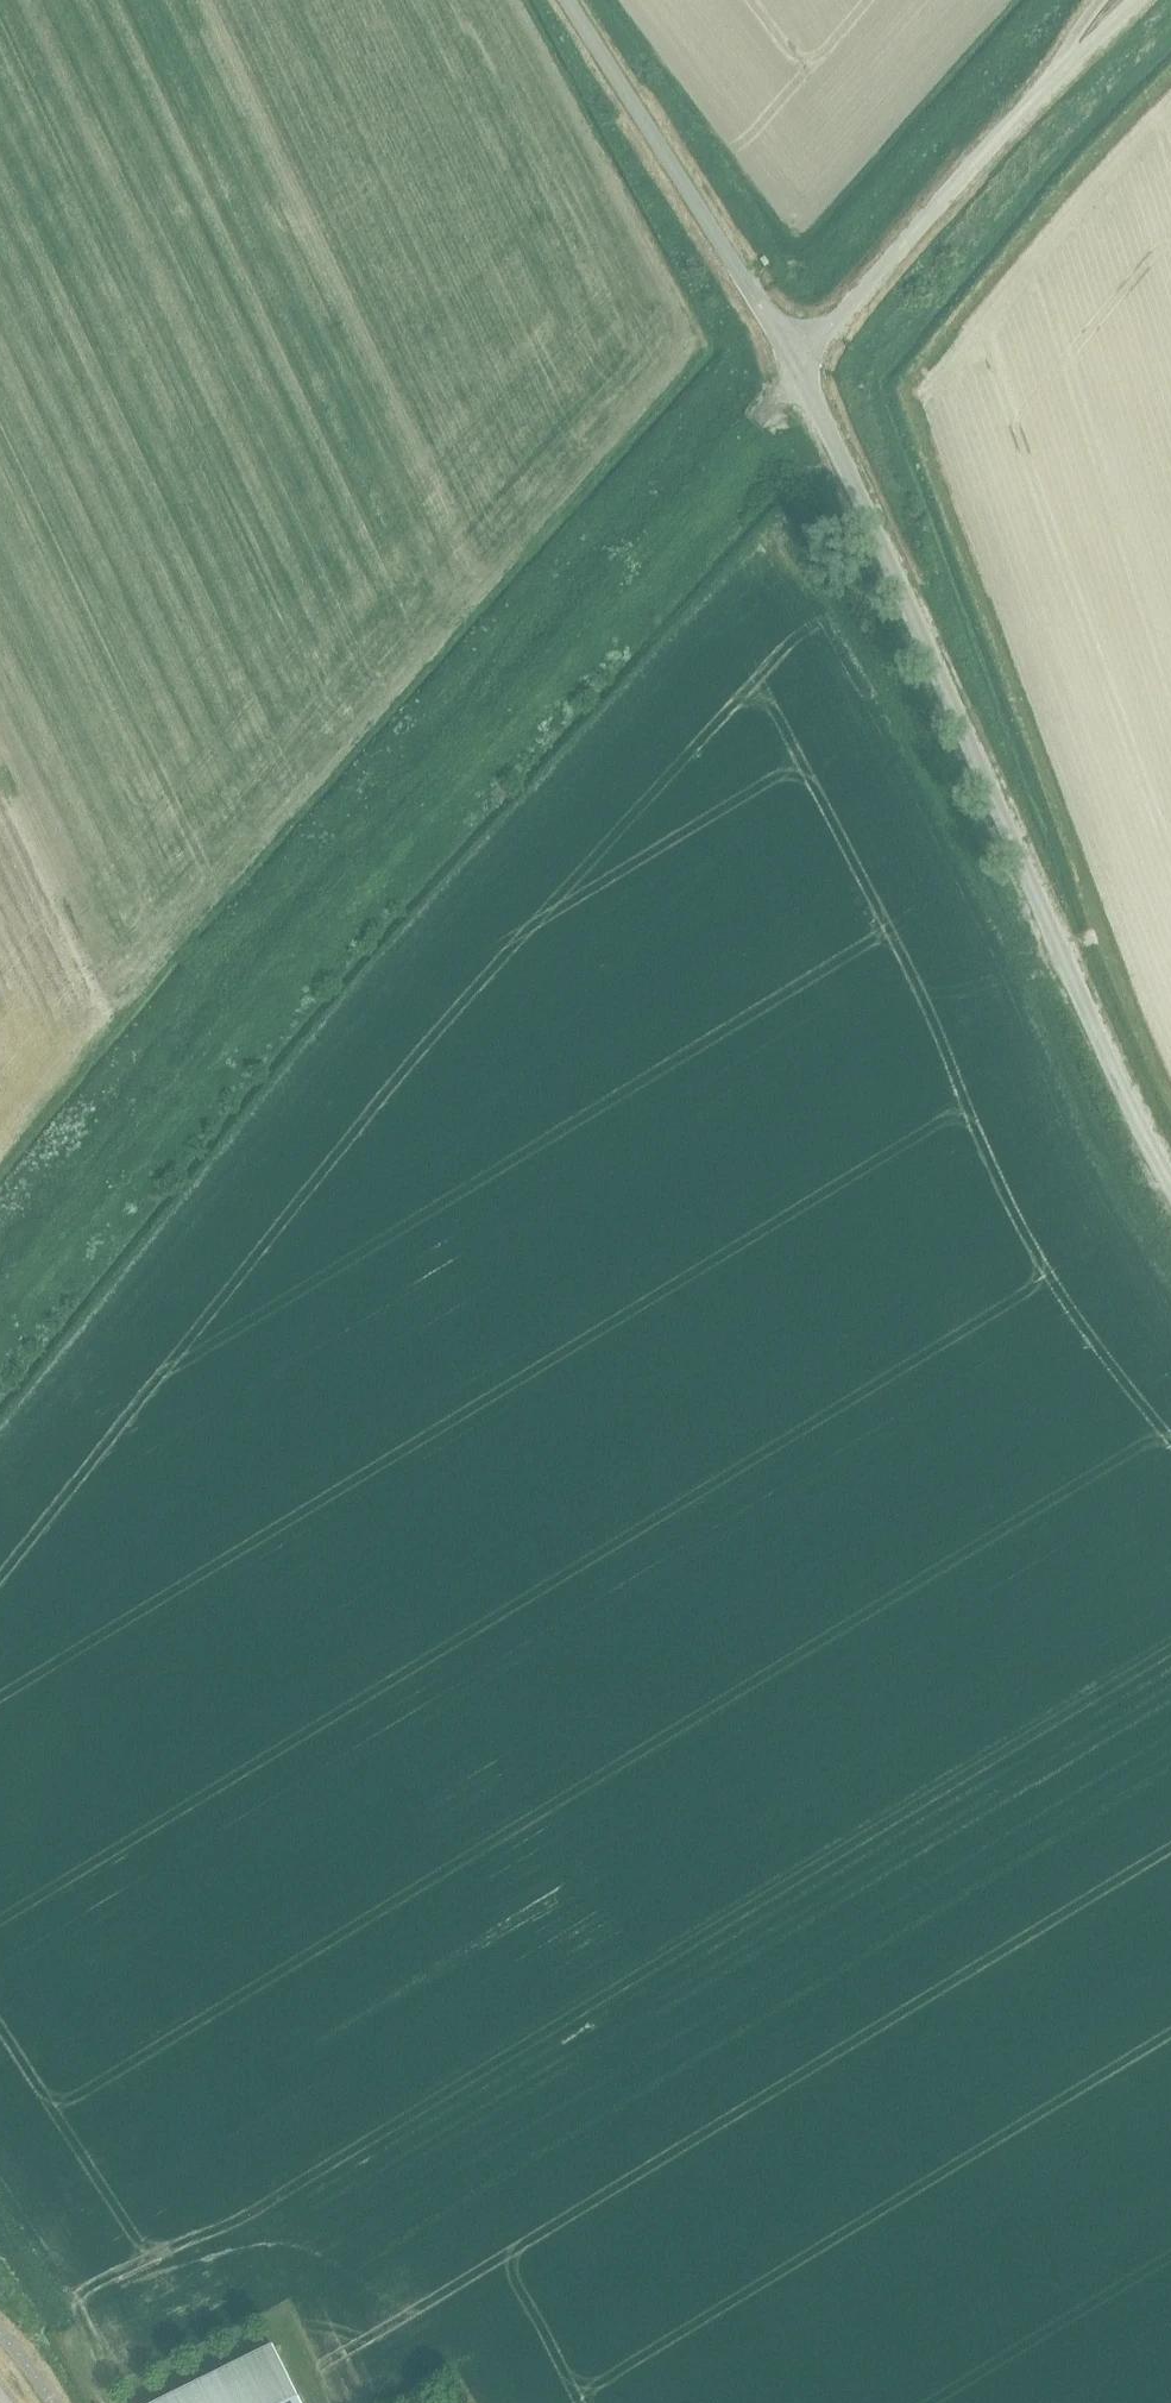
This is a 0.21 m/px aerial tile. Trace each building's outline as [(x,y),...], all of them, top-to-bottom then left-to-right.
[(277,2348),(167,2402),(304,2402),(277,2348)]
